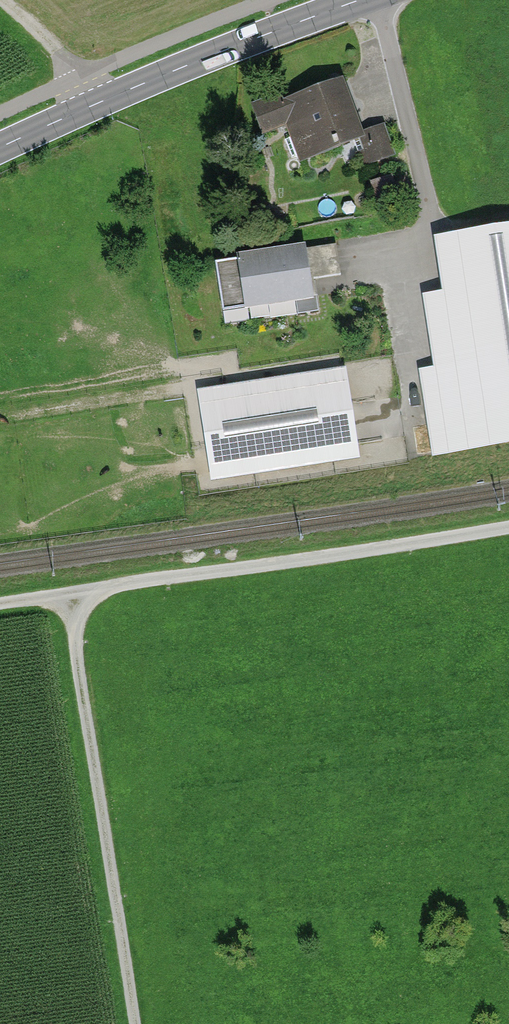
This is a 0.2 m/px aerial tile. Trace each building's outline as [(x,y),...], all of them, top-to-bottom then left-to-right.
[(369,138),(348,81),(289,102),(286,95),(256,106),(267,135),(294,125),(307,161),(369,138)] [(434,240),(442,295),(423,298),(434,371),(420,373),(433,462),(508,451),(508,229),(434,240)] [(338,248),(216,267),(224,317),(318,303),(314,282),(342,278),(338,248)] [(345,372),(195,393),(208,484),(358,463),(345,372)]
